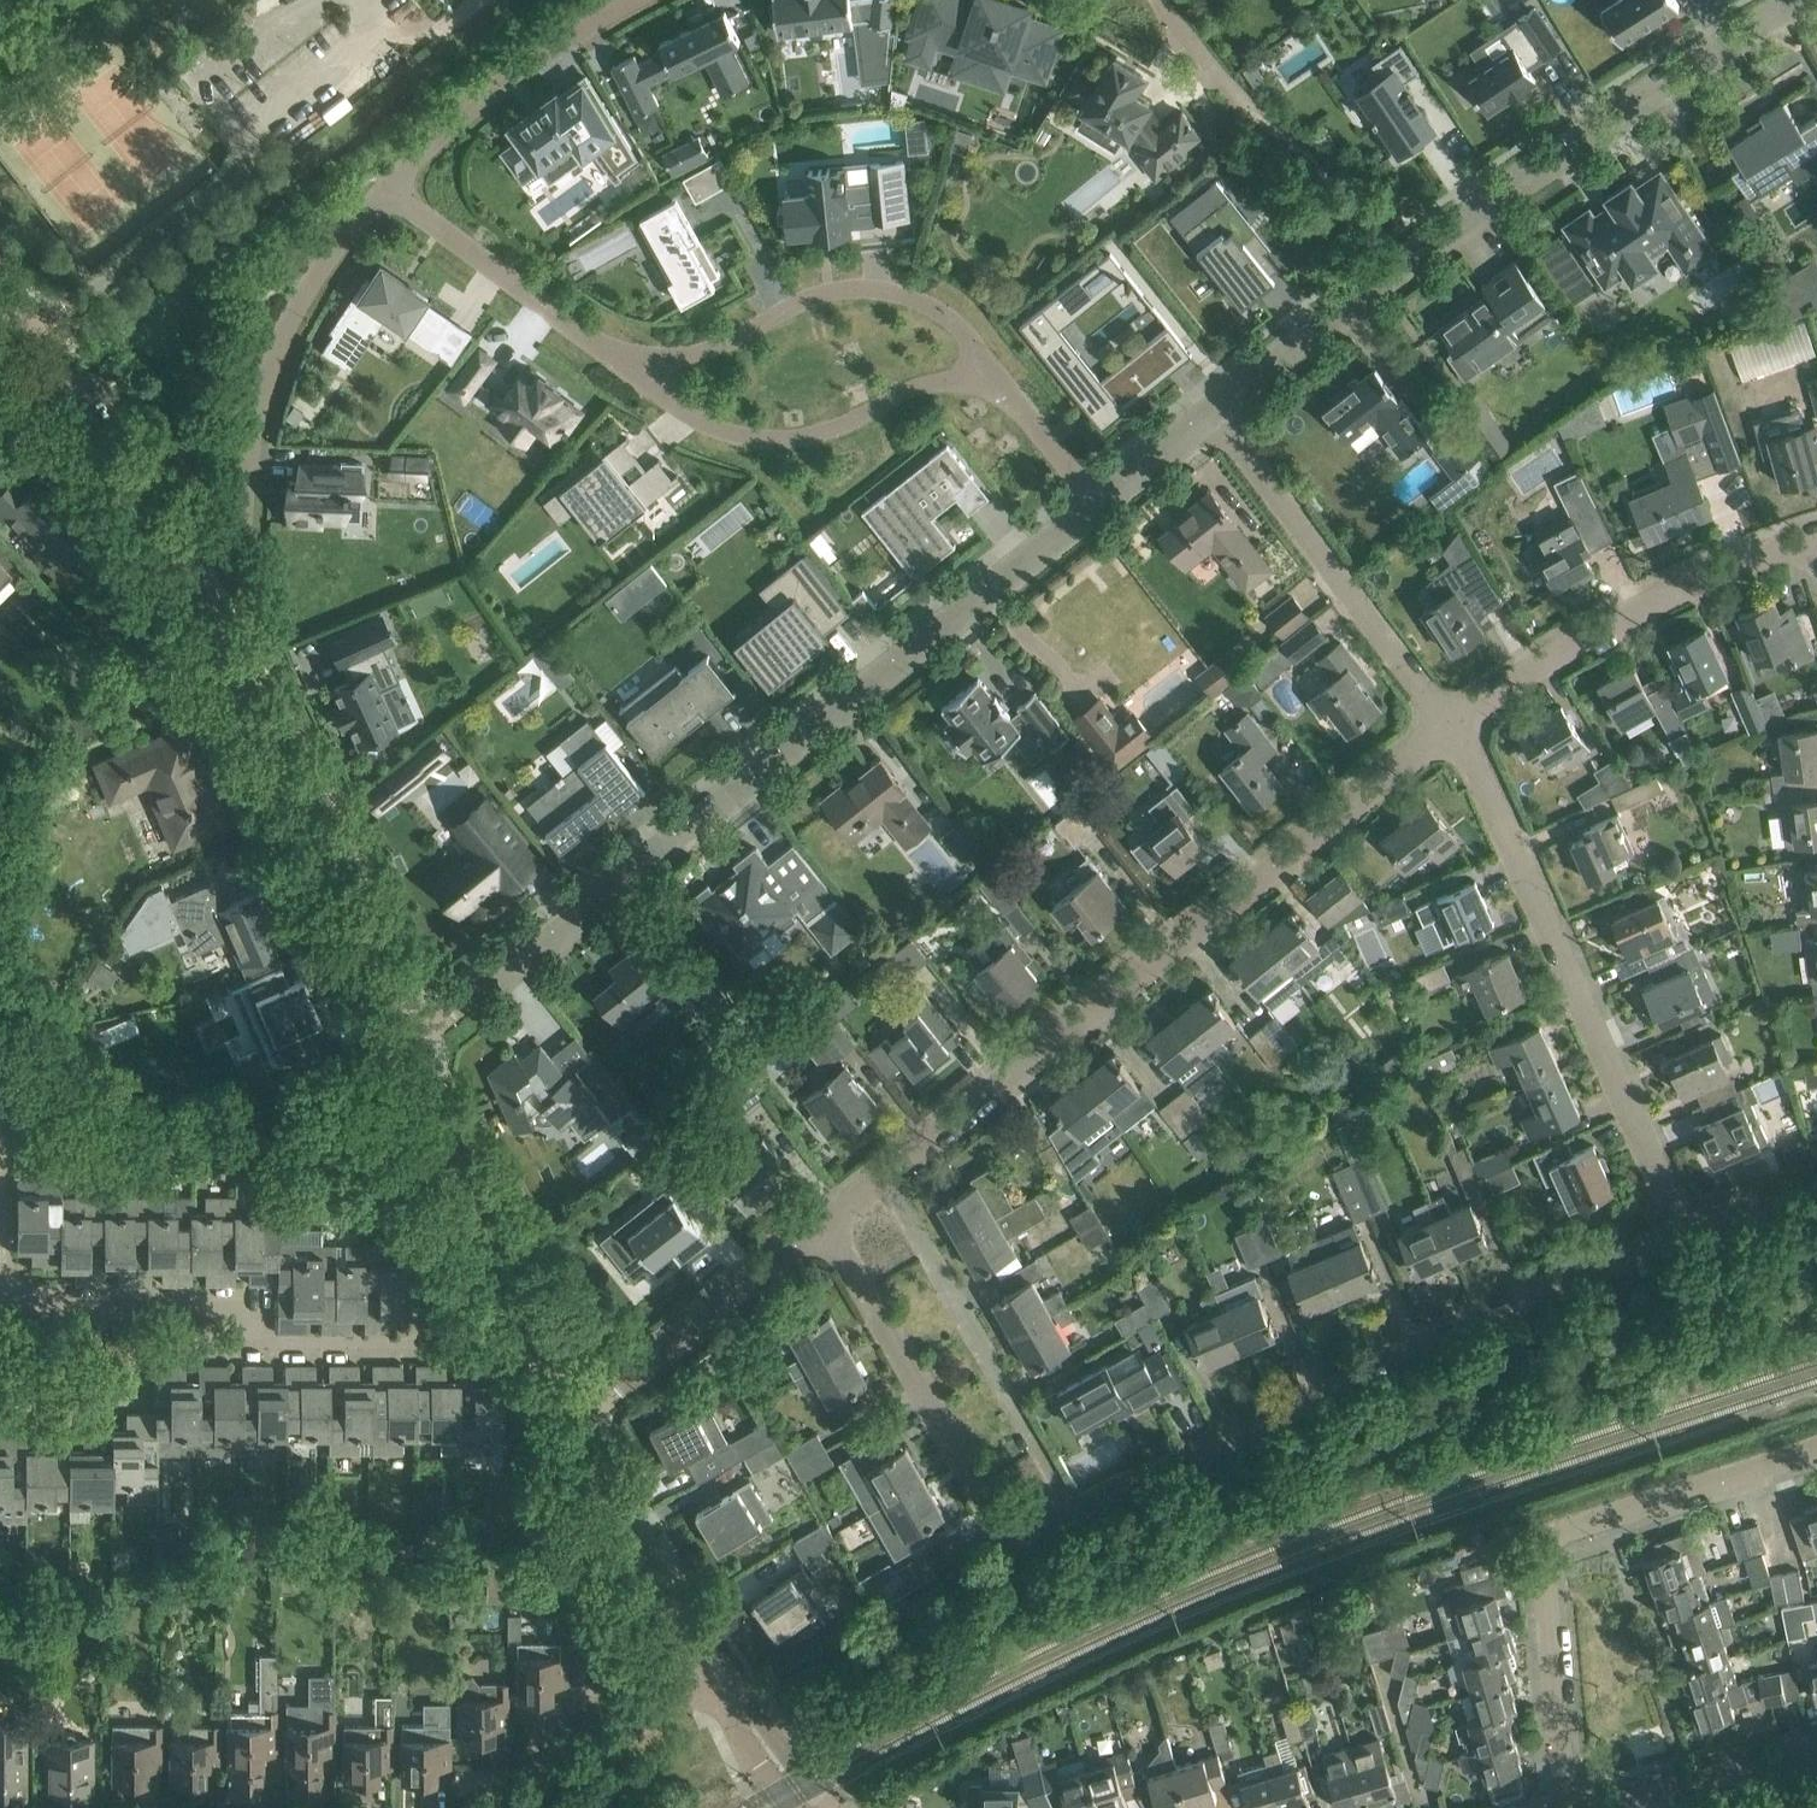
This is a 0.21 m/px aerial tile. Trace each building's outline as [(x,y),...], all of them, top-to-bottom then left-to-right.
[(771,3),(773,23),(778,22),(779,33),(781,33),(780,32),(852,23),(852,24),(854,24),(853,21),(857,20),(865,81),(890,78),(891,29),(888,29),(889,26),(891,26),(893,0),(863,0),(851,2),(850,0),(775,0),(775,3),(771,3)] [(1005,0),(978,0),(971,20),(921,4),(911,34),(917,36),(910,56),(929,62),(935,42),(962,51),(955,71),(1003,87),(1014,52),(1027,56),(1026,58),(1034,61),(1034,58),(1049,63),(1060,30),(1025,18),(1028,8),(1023,6),(1005,0)] [(1601,9),(1622,41),(1679,5),(1676,0),(1615,0),(1601,9)] [(1545,58),(1561,47),(1535,7),(1518,18),(1519,20),(1502,32),(1512,48),(1465,80),(1487,112),(1508,98),(1509,100),(1533,84),(1531,83),(1536,80),(1527,66),(1543,56),(1545,58)] [(729,47),(740,41),(725,11),(660,43),(664,51),(639,63),(635,55),(613,66),(637,115),(659,104),(649,85),(674,72),(675,73),(706,57),(724,94),(747,83),(729,47)] [(1434,129),(1403,83),(1419,72),(1400,44),(1372,63),(1382,78),(1359,93),(1376,117),(1373,119),(1376,123),(1373,125),(1398,161),(1423,144),(1419,139),(1434,129)] [(1164,126),(1148,106),(1149,104),(1132,93),(1143,76),(1115,59),(1098,87),(1078,74),(1066,93),(1087,105),(1085,109),(1129,136),(1130,134),(1140,146),(1138,147),(1147,158),(1142,162),(1156,179),(1190,152),(1186,147),(1200,135),(1182,112),(1164,126)] [(519,140),(502,152),(518,174),(524,183),(541,171),(550,182),(597,148),(606,162),(614,156),(622,167),(614,173),(615,174),(616,174),(619,179),(630,171),(629,170),(639,162),(637,158),(607,108),(582,127),(565,104),(557,94),(539,107),(539,106),(537,107),(538,108),(529,114),(529,113),(528,114),(528,115),(510,128),(519,140)] [(1725,137),(1741,164),(1732,170),(1744,191),(1749,199),(1793,172),(1798,178),(1811,170),(1816,166),(1816,119),(1816,117),(1800,127),(1796,121),(1783,101),(1759,116),(1764,124),(1731,144),(1726,137),(1725,137)] [(915,171),(938,169),(933,122),(926,123),(925,117),(905,119),(908,153),(913,153),(915,171)] [(957,127),(951,148),(966,152),(972,132),(957,127)] [(672,173),(687,166),(677,147),(663,155),(672,173)] [(848,206),(875,204),(877,223),(909,220),(903,160),(871,164),(872,181),(846,184),(845,166),(809,170),(812,193),(785,196),(789,235),(782,236),(782,237),(816,234),(816,236),(851,233),(848,206)] [(644,167),(627,180),(634,190),(652,178),(644,167)] [(709,195),(696,171),(683,179),(696,201),(709,195)] [(1634,281),(1658,265),(1651,255),(1669,242),(1676,252),(1686,245),(1689,249),(1695,244),(1693,241),(1703,234),(1698,226),(1710,218),(1687,185),(1676,194),(1661,172),(1637,188),(1632,181),(1608,197),(1617,210),(1599,223),(1590,209),(1566,225),(1606,285),(1627,271),(1634,281)] [(1216,179),(1185,204),(1198,221),(1212,239),(1203,246),(1217,264),(1212,268),(1224,282),(1228,279),(1243,297),(1279,268),(1252,234),(1248,237),(1239,226),(1221,203),(1229,196),(1216,179)] [(646,222),(640,225),(651,245),(653,244),(673,280),(671,281),(683,303),(714,286),(711,280),(719,275),(717,272),(716,273),(694,233),(695,233),(677,199),(643,217),(646,222)] [(1111,253),(1100,261),(1110,273),(1117,283),(1128,274),(1111,253)] [(1489,294),(1439,330),(1454,350),(1447,355),(1462,375),(1465,379),(1478,370),(1477,368),(1521,336),(1514,327),(1546,304),(1554,315),(1539,294),(1530,280),(1515,261),(1492,278),(1498,287),(1489,294)] [(428,299),(380,266),(370,281),(366,278),(331,331),(335,333),(323,351),(344,365),(380,313),(431,347),(449,319),(425,303),(428,299)] [(1082,275),(1020,325),(1084,405),(1093,398),(1106,414),(1187,349),(1168,325),(1100,379),(1059,328),(1055,323),(1095,291),(1082,275)] [(465,399),(495,359),(480,349),(451,389),(465,399)] [(1357,378),(1320,407),(1345,440),(1364,425),(1375,417),(1405,455),(1427,438),(1397,400),(1398,399),(1394,394),(1375,370),(1360,382),(1357,378)] [(1807,379),(1816,414),(1816,376),(1807,379)] [(580,412),(559,396),(561,394),(539,378),(532,387),(520,378),(498,407),(510,416),(503,425),(525,442),(538,425),(559,441),(580,412)] [(1654,480),(1631,489),(1634,497),(1632,498),(1640,516),(1650,538),(1651,537),(1651,536),(1709,511),(1709,512),(1711,512),(1701,490),(1696,478),(1721,469),(1741,462),(1713,387),(1693,394),(1664,405),(1679,444),(1661,451),(1665,459),(1674,480),(1657,488),(1654,480)] [(1486,410),(1469,423),(1494,457),(1511,445),(1486,410)] [(1757,423),(1766,456),(1774,454),(1776,461),(1783,484),(1816,475),(1816,469),(1813,456),(1816,455),(1816,428),(1816,424),(1805,427),(1800,411),(1757,423)] [(1434,450),(1431,452),(1452,479),(1481,457),(1460,430),(1434,450)] [(627,437),(544,502),(560,523),(578,509),(601,537),(602,539),(610,533),(621,524),(680,478),(677,474),(672,478),(670,476),(661,464),(662,463),(659,459),(646,469),(629,482),(620,472),(615,476),(603,461),(626,444),(630,440),(627,437)] [(863,512),(864,513),(866,511),(879,527),(882,525),(883,524),(921,571),(955,545),(954,544),(953,545),(928,513),(974,477),(947,444),(863,512)] [(1452,479),(1430,496),(1439,510),(1491,471),(1481,457),(1452,479)] [(290,481),(288,507),(290,507),(290,523),(319,524),(319,518),(342,519),(343,501),(346,501),(346,497),(361,498),(362,463),(340,462),(340,466),(301,464),(300,481),(290,481)] [(1574,494),(1582,511),(1596,504),(1579,470),(1554,482),(1563,500),(1574,494)] [(0,491),(0,517),(3,520),(7,515),(33,542),(37,538),(57,559),(89,527),(53,490),(48,495),(36,482),(32,486),(18,473),(0,491)] [(1247,587),(1251,584),(1270,569),(1210,493),(1189,510),(1191,513),(1162,536),(1186,566),(1213,545),(1247,587)] [(1541,539),(1524,548),(1536,570),(1544,565),(1556,586),(1569,579),(1573,587),(1593,575),(1589,568),(1591,567),(1585,554),(1591,551),(1586,542),(1609,530),(1596,504),(1582,511),(1571,516),(1572,518),(1539,536),(1541,539)] [(12,575),(6,569),(16,559),(0,543),(0,587),(12,575)] [(1437,602),(1424,611),(1451,652),(1483,631),(1482,630),(1474,617),(1483,611),(1501,600),(1471,554),(1425,584),(1437,602)] [(830,638),(816,621),(841,601),(803,555),(760,589),(777,610),(736,643),(770,686),(830,638)] [(650,561),(620,585),(637,606),(667,583),(650,561)] [(852,599),(866,616),(877,607),(863,590),(852,599)] [(1311,620),(1292,596),(1267,616),(1286,640),(1311,620)] [(1741,621),(1726,627),(1732,643),(1748,637),(1757,660),(1773,653),(1778,667),(1788,663),(1810,654),(1791,607),(1779,612),(1775,601),(1739,615),(1741,621)] [(333,688),(341,706),(334,709),(342,726),(349,723),(359,744),(395,728),(378,691),(399,681),(382,644),(392,640),(381,614),(328,639),(339,664),(342,663),(350,680),(333,688)] [(1283,642),(1284,643),(1248,671),(1260,686),(1296,658),(1297,659),(1326,636),(1312,619),(1311,620),(1286,640),(1283,642)] [(1678,675),(1683,684),(1685,688),(1673,693),(1685,718),(1708,707),(1699,687),(1726,674),(1705,629),(1671,645),(1684,672),(1678,675)] [(1357,679),(1365,673),(1341,643),(1319,661),(1334,680),(1312,698),(1322,711),(1329,706),(1349,731),(1367,717),(1366,715),(1373,709),(1375,711),(1379,707),(1357,679)] [(1232,654),(1211,670),(1224,687),(1245,670),(1232,654)] [(708,709),(734,689),(709,657),(708,655),(683,675),(675,665),(656,680),(664,690),(630,717),(656,750),(656,751),(657,752),(706,713),(705,712),(707,711),(710,714),(711,713),(708,709)] [(1656,707),(1644,686),(1632,665),(1599,684),(1622,726),(1656,707)] [(1234,702),(1251,704),(1264,694),(1246,671),(1223,689),(1234,702)] [(1070,734),(1036,691),(1019,705),(1021,708),(1012,715),(1010,714),(1012,712),(997,693),(995,695),(980,675),(943,704),(954,717),(946,723),(968,750),(975,744),(986,758),(1022,729),(1021,727),(1031,720),(1040,732),(1038,733),(1041,737),(1043,735),(1053,748),(1070,734)] [(1662,683),(1647,691),(1656,707),(1663,720),(1685,762),(1701,755),(1678,712),(1662,683)] [(1767,725),(1749,683),(1732,691),(1750,733),(1767,725)] [(1767,720),(1785,713),(1777,693),(1759,700),(1767,720)] [(1120,720),(1100,695),(1071,718),(1113,771),(1156,737),(1134,709),(1120,720)] [(1590,751),(1562,706),(1521,731),(1541,764),(1562,751),(1569,764),(1590,751)] [(1256,751),(1269,740),(1248,714),(1227,730),(1244,751),(1223,768),(1254,807),(1282,784),(1256,751)] [(557,781),(528,804),(548,829),(547,830),(562,849),(612,809),(611,808),(611,807),(613,806),(618,812),(646,789),(608,741),(606,742),(588,719),(561,740),(579,763),(565,775),(563,773),(556,779),(557,781)] [(175,846),(200,835),(222,825),(194,761),(199,759),(184,726),(97,764),(112,798),(147,782),(175,846)] [(1804,729),(1779,732),(1785,772),(1771,773),(1772,776),(1762,777),(1764,791),(1816,783),(1816,727),(1804,729)] [(1163,738),(1147,750),(1148,751),(1154,758),(1172,782),(1188,769),(1163,738)] [(435,740),(366,795),(378,810),(447,755),(435,740)] [(1610,796),(1611,795),(1634,785),(1616,757),(1595,770),(1610,796)] [(904,789),(896,780),(881,761),(846,790),(843,786),(824,801),(849,833),(880,809),(908,844),(930,826),(902,791),(904,789)] [(1634,785),(1611,795),(1617,809),(1663,789),(1656,774),(1634,785)] [(1140,842),(1132,848),(1148,868),(1165,855),(1176,869),(1206,845),(1185,818),(1198,808),(1178,783),(1171,789),(1149,806),(1163,823),(1159,827),(1140,842)] [(1781,815),(1785,844),(1816,839),(1816,783),(1764,791),(1766,801),(1779,799),(1781,815)] [(477,849),(437,882),(461,911),(501,878),(508,886),(523,874),(516,865),(529,854),(485,801),(457,824),(477,849)] [(1383,837),(1405,866),(1431,846),(1439,857),(1458,842),(1427,803),(1383,837)] [(1057,822),(1059,824),(1057,825),(1066,836),(1067,834),(1076,845),(1097,829),(1078,805),(1057,822)] [(1589,880),(1617,868),(1612,858),(1631,850),(1615,815),(1591,826),(1594,833),(1572,843),(1589,880)] [(989,876),(995,871),(998,868),(960,821),(940,837),(961,863),(972,854),(989,876)] [(708,885),(687,902),(707,926),(714,921),(741,954),(743,952),(748,958),(765,944),(760,939),(774,927),(779,933),(796,919),(788,909),(822,882),(793,844),(769,863),(756,847),(734,865),(738,870),(729,877),(732,881),(725,886),(722,882),(713,890),(708,885)] [(1096,870),(1099,868),(1088,856),(1074,867),(1085,879),(1054,904),(1068,922),(1079,914),(1093,932),(1125,906),(1113,891),(1115,890),(1109,882),(1107,884),(1096,870)] [(1807,869),(1798,870),(1803,908),(1796,909),(1798,926),(1816,924),(1816,868),(1807,869)] [(1003,913),(1005,912),(1018,901),(995,871),(989,876),(980,883),(1003,913)] [(1364,912),(1371,909),(1361,896),(1342,872),(1309,898),(1331,926),(1364,912)] [(1475,880),(1453,890),(1417,907),(1425,924),(1433,920),(1444,945),(1494,922),(1475,880)] [(140,906),(129,923),(136,939),(156,931),(159,939),(181,929),(182,929),(181,926),(188,922),(190,925),(198,944),(228,931),(230,937),(247,976),(262,969),(280,961),(275,949),(281,946),(274,929),(276,928),(277,926),(278,923),(277,921),(276,919),(274,918),(271,917),(269,918),(268,918),(266,919),(261,908),(264,907),(258,892),(235,902),(225,906),(214,881),(171,899),(169,893),(166,895),(162,886),(149,892),(144,900),(143,902),(144,904),(140,906)] [(1379,924),(1379,925),(1412,910),(1405,894),(1371,909),(1364,912),(1371,927),(1379,924)] [(1675,920),(1665,895),(1614,918),(1631,955),(1642,951),(1649,966),(1694,945),(1681,917),(1675,920)] [(837,900),(816,918),(808,924),(831,954),(855,935),(860,931),(861,930),(837,900)] [(1293,911),(1263,935),(1301,983),(1314,973),(1333,959),(1339,967),(1350,959),(1342,949),(1345,946),(1335,933),(1320,945),(1293,911)] [(1011,946),(1019,939),(1010,928),(1006,923),(982,942),(995,957),(978,971),(979,972),(1005,1005),(1037,979),(1011,946)] [(1798,926),(1801,943),(1805,943),(1810,981),(1816,980),(1816,924),(1798,926)] [(1263,935),(1232,959),(1247,978),(1260,993),(1271,1007),(1288,994),(1301,983),(1263,935)] [(928,959),(911,938),(878,964),(895,986),(928,959)] [(598,995),(613,1014),(620,1023),(680,976),(655,945),(641,956),(636,950),(613,969),(619,977),(598,995)] [(1661,1024),(1683,1014),(1714,1000),(1703,975),(1694,979),(1682,952),(1695,946),(1694,945),(1649,966),(1655,981),(1644,986),(1661,1024)] [(1508,952),(1486,962),(1454,976),(1460,990),(1476,983),(1488,1009),(1525,992),(1508,952)] [(1451,979),(1444,962),(1415,976),(1422,992),(1451,979)] [(266,1043),(235,1055),(241,1071),(267,1071),(265,1068),(275,1064),(319,1057),(306,1026),(324,1019),(316,1000),(307,1004),(307,1003),(304,996),(308,994),(302,978),(288,984),(282,968),(242,985),(266,1043)] [(712,981),(693,995),(715,1023),(734,1008),(712,981)] [(955,1032),(918,985),(905,995),(919,1012),(904,1024),(909,1030),(891,1044),(886,1037),(871,1050),(890,1074),(905,1062),(916,1076),(949,1049),(943,1042),(955,1032)] [(1236,1024),(1209,990),(1179,1014),(1218,1063),(1230,1053),(1218,1038),(1236,1024)] [(835,1014),(815,1030),(836,1057),(856,1041),(835,1014)] [(1149,1038),(1192,1093),(1223,1069),(1218,1063),(1179,1014),(1149,1038)] [(1262,1027),(1285,1055),(1298,1045),(1275,1017),(1262,1027)] [(1540,1024),(1518,1034),(1489,1047),(1498,1065),(1515,1057),(1527,1084),(1560,1069),(1540,1024)] [(1272,1066),(1285,1055),(1262,1027),(1249,1037),(1272,1066)] [(1750,1083),(1736,1089),(1724,1062),(1732,1058),(1721,1033),(1668,1057),(1685,1095),(1696,1090),(1703,1105),(1751,1083),(1750,1083)] [(1452,1045),(1418,1060),(1425,1076),(1459,1061),(1452,1045)] [(516,1052),(490,1073),(516,1131),(537,1121),(534,1115),(547,1106),(563,1128),(572,1121),(586,1139),(610,1119),(595,1100),(597,1099),(575,1070),(567,1076),(560,1068),(550,1056),(545,1049),(526,1064),(516,1052)] [(1113,1054),(1083,1078),(1122,1127),(1156,1101),(1142,1085),(1140,1087),(1113,1054)] [(806,1098),(818,1112),(829,1103),(849,1129),(867,1114),(866,1113),(876,1106),(877,1107),(878,1106),(846,1066),(806,1098)] [(1560,1069),(1527,1084),(1539,1110),(1522,1118),(1530,1137),(1581,1114),(1560,1069)] [(764,1095),(744,1070),(716,1092),(736,1117),(764,1095)] [(1068,1121),(1049,1135),(1054,1144),(1071,1174),(1074,1178),(1097,1160),(1091,1152),(1109,1138),(1122,1127),(1083,1078),(1053,1102),(1068,1121)] [(1710,1120),(1699,1125),(1715,1163),(1761,1144),(1760,1143),(1768,1140),(1751,1102),(1743,1087),(1703,1105),(1710,1120)] [(1185,1088),(1173,1098),(1195,1126),(1208,1116),(1185,1088)] [(49,1090),(25,1090),(25,1101),(48,1101),(49,1090)] [(1195,1126),(1173,1098),(1159,1109),(1182,1137),(1195,1126)] [(636,1156),(658,1138),(633,1107),(611,1124),(636,1156)] [(1347,1122),(1337,1126),(1351,1160),(1362,1156),(1347,1122)] [(1196,1131),(1184,1140),(1199,1159),(1210,1150),(1196,1131)] [(782,1158),(764,1135),(724,1167),(739,1187),(734,1191),(749,1209),(781,1183),(769,1168),(782,1158)] [(581,1179),(615,1157),(603,1138),(569,1161),(581,1179)] [(1568,1138),(1533,1154),(1546,1185),(1557,1180),(1569,1209),(1614,1189),(1594,1145),(1575,1153),(1568,1138)] [(663,1141),(643,1157),(664,1183),(684,1167),(663,1141)] [(1054,1144),(1038,1153),(1056,1182),(1071,1174),(1054,1144)] [(1479,1178),(1473,1162),(1465,1145),(1448,1153),(1463,1185),(1479,1178)] [(1473,1162),(1479,1178),(1512,1163),(1505,1148),(1473,1162)] [(1349,1163),(1371,1214),(1386,1208),(1364,1157),(1349,1163)] [(1371,1214),(1349,1163),(1333,1170),(1355,1221),(1371,1214)] [(949,1199),(940,1204),(959,1238),(1013,1207),(1005,1193),(991,1168),(973,1178),(976,1184),(954,1196),(954,1195),(948,1198),(949,1199)] [(17,1197),(17,1245),(32,1245),(32,1265),(62,1265),(62,1197),(62,1195),(62,1179),(17,1179),(17,1197)] [(647,1219),(609,1250),(634,1282),(672,1252),(680,1262),(680,1263),(709,1240),(667,1187),(639,1209),(647,1219)] [(1488,1242),(1471,1202),(1450,1211),(1443,1194),(1428,1200),(1453,1258),(1488,1242)] [(75,1284),(80,1284),(105,1284),(105,1195),(62,1195),(62,1197),(62,1265),(75,1265),(75,1284)] [(135,1236),(148,1236),(149,1236),(148,1195),(105,1195),(105,1284),(106,1284),(106,1264),(119,1264),(119,1284),(148,1284),(148,1247),(135,1247),(135,1236)] [(192,1284),(191,1216),(191,1195),(148,1195),(149,1236),(148,1236),(148,1247),(148,1284),(149,1284),(149,1264),(162,1264),(162,1284),(192,1284)] [(278,1283),(277,1195),(253,1196),(253,1216),(235,1216),(235,1197),(235,1236),(235,1247),(235,1284),(236,1284),(236,1264),(249,1264),(249,1284),(277,1283),(278,1283)] [(278,1195),(277,1195),(278,1283),(277,1283),(277,1332),(308,1332),(308,1312),(321,1312),(321,1332),(322,1332),(321,1243),(308,1243),(308,1245),(279,1245),(278,1195)] [(1013,1207),(959,1238),(978,1271),(999,1259),(1015,1250),(1007,1236),(1045,1214),(1034,1195),(1013,1207)] [(206,1215),(191,1216),(192,1284),(192,1264),(205,1264),(205,1284),(235,1284),(235,1247),(221,1247),(221,1236),(235,1236),(235,1197),(206,1197),(206,1215)] [(1428,1200),(1413,1207),(1420,1224),(1400,1233),(1417,1273),(1453,1258),(1428,1200)] [(1091,1206),(1070,1218),(1079,1234),(1100,1221),(1091,1206)] [(1250,1227),(1265,1260),(1280,1253),(1266,1220),(1250,1227)] [(1109,1237),(1100,1221),(1068,1240),(1077,1255),(1109,1237)] [(1333,1231),(1318,1238),(1343,1295),(1378,1279),(1368,1257),(1361,1240),(1353,1222),(1333,1231)] [(1265,1260),(1250,1227),(1235,1234),(1249,1267),(1265,1260)] [(1311,1261),(1290,1270),(1298,1288),(1307,1310),(1343,1295),(1318,1238),(1304,1244),(1311,1261)] [(322,1332),(351,1332),(351,1312),(364,1312),(364,1332),(365,1332),(365,1245),(364,1245),(364,1243),(346,1244),(346,1264),(337,1264),(337,1243),(321,1243),(322,1332)] [(370,1245),(365,1245),(365,1283),(380,1283),(380,1295),(365,1295),(365,1332),(395,1331),(395,1312),(409,1312),(409,1284),(409,1283),(409,1264),(395,1264),(394,1245),(370,1245)] [(1258,1295),(1262,1293),(1255,1276),(1216,1292),(1240,1349),(1275,1334),(1258,1295)] [(1146,1302),(1155,1318),(1171,1309),(1153,1277),(1137,1286),(1146,1302)] [(1031,1280),(995,1301),(1014,1334),(1066,1304),(1058,1290),(1042,1299),(1031,1280)] [(1188,1325),(1205,1365),(1240,1349),(1216,1292),(1201,1299),(1209,1316),(1188,1325)] [(1124,1335),(1155,1318),(1146,1302),(1115,1320),(1124,1335)] [(1048,1361),(1047,1359),(1069,1347),(1058,1328),(1075,1318),(1066,1304),(1014,1334),(1033,1368),(1042,1362),(1043,1364),(1048,1361)] [(787,1363),(795,1378),(849,1347),(830,1313),(821,1319),(820,1317),(815,1320),(816,1321),(792,1335),(803,1354),(787,1363)] [(868,1380),(849,1347),(795,1378),(803,1392),(819,1382),(831,1402),(868,1380)] [(1178,1383),(1160,1351),(1114,1377),(1107,1364),(1058,1392),(1078,1428),(1126,1401),(1131,1409),(1178,1383)] [(739,1368),(751,1389),(756,1399),(772,1390),(754,1359),(739,1368)] [(200,1452),(229,1452),(243,1452),(243,1365),(242,1365),(242,1385),(229,1385),(229,1365),(200,1366),(200,1402),(213,1402),(213,1412),(200,1412),(200,1452)] [(243,1452),(273,1452),(273,1433),(287,1433),(287,1365),(286,1365),(286,1385),(273,1385),(273,1365),(243,1365),(243,1452)] [(330,1452),(330,1412),(330,1401),(330,1365),(329,1365),(329,1385),(316,1385),(316,1365),(287,1365),(287,1433),(329,1433),(329,1452),(330,1452)] [(330,1401),(344,1401),(344,1412),(330,1412),(330,1452),(373,1452),(373,1365),(372,1365),(372,1385),(359,1385),(359,1365),(330,1365),(330,1401)] [(373,1365),(373,1452),(403,1452),(403,1433),(417,1433),(417,1365),(416,1365),(415,1385),(402,1385),(403,1365),(373,1365)] [(460,1452),(460,1430),(460,1412),(460,1402),(460,1365),(459,1365),(459,1384),(446,1384),(446,1365),(417,1365),(417,1433),(440,1433),(440,1444),(448,1451),(459,1451),(459,1452),(460,1452)] [(460,1365),(460,1402),(474,1402),(474,1412),(460,1412),(460,1430),(460,1452),(489,1452),(489,1432),(504,1433),(504,1384),(489,1384),(489,1365),(460,1365)] [(155,1366),(155,1414),(156,1414),(156,1500),(157,1500),(157,1452),(200,1452),(200,1412),(200,1402),(200,1366),(199,1366),(199,1385),(186,1385),(186,1366),(155,1366)] [(671,1468),(697,1454),(700,1461),(728,1446),(704,1401),(651,1429),(671,1468)] [(156,1414),(155,1414),(127,1414),(127,1433),(113,1433),(113,1500),(113,1481),(126,1481),(126,1500),(156,1500),(156,1414)] [(728,1446),(700,1461),(709,1477),(745,1456),(778,1437),(769,1422),(736,1441),(727,1446),(728,1446)] [(26,1519),(26,1433),(0,1433),(0,1520),(26,1519)] [(69,1433),(40,1433),(40,1452),(27,1453),(27,1433),(26,1433),(26,1519),(27,1519),(27,1500),(70,1500),(69,1433)] [(70,1433),(69,1433),(70,1500),(90,1500),(113,1500),(113,1433),(83,1433),(83,1452),(70,1452),(70,1433)] [(787,1453),(794,1465),(826,1447),(818,1433),(786,1451),(787,1453)] [(778,1437),(745,1456),(754,1472),(787,1453),(786,1451),(778,1437)] [(826,1447),(794,1465),(803,1480),(835,1462),(826,1447)] [(925,1480),(906,1447),(868,1468),(879,1487),(863,1496),(871,1511),(925,1480)] [(871,1511),(869,1512),(870,1514),(872,1513),(897,1556),(895,1557),(896,1558),(925,1541),(925,1540),(924,1540),(918,1529),(930,1522),(931,1523),(936,1520),(935,1519),(944,1514),(925,1480),(871,1511)] [(773,1518),(750,1481),(697,1513),(719,1551),(773,1518)] [(1790,1518),(1800,1550),(1816,1545),(1816,1504),(1804,1508),(1805,1513),(1790,1518)] [(827,1522),(793,1542),(804,1560),(805,1559),(823,1549),(837,1541),(827,1522)] [(1753,1555),(1767,1550),(1758,1523),(1744,1527),(1753,1555)] [(1744,1527),(1730,1532),(1739,1559),(1753,1555),(1744,1527)] [(1659,1555),(1645,1560),(1654,1588),(1701,1572),(1706,1570),(1692,1529),(1655,1541),(1659,1555)] [(417,1533),(417,1555),(434,1555),(434,1533),(417,1533)] [(1460,1563),(1457,1552),(1434,1559),(1438,1571),(1460,1563)] [(773,1589),(753,1603),(778,1638),(796,1626),(803,1637),(825,1622),(817,1611),(819,1609),(816,1605),(814,1606),(803,1591),(802,1589),(812,1581),(803,1568),(792,1575),(773,1589)] [(1799,1569),(1783,1572),(1790,1601),(1795,1600),(1804,1598),(1804,1595),(1799,1569)] [(1450,1601),(1437,1605),(1447,1638),(1466,1632),(1504,1620),(1498,1602),(1510,1599),(1501,1572),(1495,1573),(1478,1579),(1465,1583),(1446,1589),(1450,1601)] [(1701,1572),(1654,1588),(1663,1616),(1699,1604),(1699,1603),(1710,1599),(1701,1572)] [(1790,1601),(1783,1572),(1770,1575),(1776,1603),(1790,1601)] [(870,1573),(859,1579),(876,1609),(907,1591),(898,1574),(877,1586),(870,1573)] [(1723,1626),(1729,1624),(1735,1621),(1726,1594),(1710,1599),(1699,1603),(1699,1604),(1663,1616),(1668,1615),(1670,1623),(1666,1624),(1672,1643),(1723,1626)] [(1812,1600),(1812,1601),(1805,1602),(1795,1604),(1782,1607),(1788,1638),(1806,1635),(1803,1619),(1815,1617),(1816,1617),(1816,1599),(1812,1600)] [(1466,1632),(1447,1638),(1452,1652),(1460,1653),(1454,1660),(1449,1666),(1449,1668),(1462,1663),(1463,1664),(1517,1647),(1513,1635),(1516,1628),(1504,1622),(1504,1620),(1466,1632)] [(1724,1642),(1733,1639),(1729,1624),(1723,1626),(1672,1643),(1672,1644),(1677,1642),(1679,1650),(1675,1652),(1681,1670),(1717,1659),(1717,1660),(1729,1656),(1729,1655),(1728,1655),(1724,1642)] [(1390,1646),(1385,1626),(1363,1632),(1371,1661),(1396,1653),(1398,1647),(1390,1646)] [(551,1684),(565,1683),(565,1642),(518,1642),(517,1642),(517,1698),(551,1698),(551,1684)] [(1405,1677),(1406,1676),(1411,1650),(1398,1647),(1396,1653),(1392,1674),(1405,1677)] [(1469,1684),(1471,1691),(1514,1678),(1512,1673),(1517,1663),(1512,1650),(1517,1649),(1517,1647),(1463,1664),(1462,1663),(1449,1668),(1453,1679),(1469,1684)] [(247,1711),(228,1711),(228,1725),(228,1742),(228,1766),(228,1790),(233,1790),(236,1793),(243,1793),(246,1790),(262,1790),(262,1766),(262,1752),(276,1751),(276,1727),(276,1710),(276,1654),(260,1654),(260,1658),(256,1658),(256,1688),(260,1688),(260,1701),(249,1701),(249,1711),(247,1711)] [(1726,1686),(1738,1683),(1729,1656),(1717,1660),(1717,1659),(1681,1670),(1690,1699),(1726,1687),(1726,1686)] [(1781,1672),(1786,1699),(1800,1697),(1794,1669),(1781,1672)] [(1765,1675),(1758,1676),(1764,1704),(1771,1702),(1786,1699),(1781,1672),(1765,1675)] [(309,1703),(286,1703),(286,1726),(286,1742),(286,1766),(286,1790),(320,1790),(320,1766),(320,1751),(334,1751),(334,1727),(334,1710),(334,1674),(324,1674),(324,1685),(309,1685),(309,1703)] [(456,1698),(459,1698),(459,1739),(493,1739),(493,1724),(507,1724),(507,1683),(479,1683),(473,1676),(462,1676),(456,1683),(456,1698)] [(1514,1678),(1471,1691),(1461,1694),(1468,1720),(1468,1722),(1469,1723),(1517,1707),(1509,1680),(1514,1678)] [(1732,1705),(1748,1699),(1742,1681),(1738,1683),(1726,1686),(1726,1687),(1690,1699),(1699,1726),(1735,1714),(1732,1705)] [(1402,1691),(1400,1702),(1413,1705),(1414,1702),(1415,1694),(1402,1691)] [(375,1724),(344,1724),(344,1780),(377,1780),(378,1766),(392,1766),(392,1695),(375,1695),(375,1724)] [(1319,1734),(1310,1706),(1308,1699),(1294,1703),(1305,1738),(1319,1734)] [(1391,1728),(1383,1701),(1369,1705),(1377,1732),(1391,1728)] [(1413,1705),(1400,1702),(1405,1721),(1409,1722),(1413,1705)] [(1408,1729),(1421,1732),(1428,1705),(1414,1702),(1413,1705),(1409,1722),(1408,1729)] [(1291,1742),(1305,1738),(1294,1703),(1280,1707),(1291,1742)] [(435,1766),(450,1766),(450,1724),(450,1705),(440,1705),(440,1724),(402,1724),(402,1780),(435,1780),(435,1766)] [(1517,1707),(1469,1723),(1468,1722),(1455,1726),(1460,1740),(1463,1740),(1467,1753),(1514,1739),(1517,1731),(1522,1722),(1517,1707)] [(1209,1724),(1218,1751),(1232,1747),(1223,1719),(1209,1724)] [(0,1723),(0,1794),(10,1794),(10,1801),(26,1801),(26,1722),(0,1723)] [(161,1725),(113,1725),(113,1757),(113,1781),(146,1781),(146,1766),(161,1766),(161,1742),(161,1725)] [(189,1726),(171,1726),(171,1757),(171,1781),(204,1781),(205,1766),(219,1766),(219,1742),(219,1726),(189,1726)] [(1421,1732),(1408,1729),(1414,1749),(1417,1750),(1418,1748),(1421,1732)] [(93,1800),(93,1741),(77,1741),(76,1738),(76,1736),(74,1735),(73,1734),(71,1733),(70,1733),(68,1732),(65,1733),(64,1734),(62,1735),(61,1737),(60,1739),(60,1741),(45,1741),(45,1793),(78,1793),(78,1800),(93,1800)] [(970,1786),(970,1804),(975,1804),(977,1804),(977,1807),(1019,1807),(1019,1803),(1032,1803),(1033,1807),(1042,1807),(1052,1805),(1040,1765),(1031,1734),(1012,1739),(1022,1770),(1026,1785),(1007,1785),(982,1786),(970,1786)] [(1167,1734),(1166,1734),(1159,1743),(1161,1748),(1146,1766),(1133,1770),(1140,1793),(1144,1807),(1158,1803),(1159,1807),(1189,1807),(1167,1734)] [(1167,1734),(1189,1807),(1204,1807),(1202,1804),(1217,1799),(1213,1786),(1227,1782),(1218,1754),(1177,1767),(1167,1734)] [(1351,1745),(1368,1801),(1370,1807),(1371,1807),(1399,1800),(1390,1771),(1390,1770),(1386,1756),(1380,1736),(1351,1745)] [(1523,1767),(1514,1739),(1467,1753),(1460,1756),(1464,1770),(1482,1765),(1494,1803),(1526,1794),(1518,1769),(1523,1767)] [(1351,1745),(1323,1753),(1339,1807),(1345,1807),(1368,1801),(1351,1745)] [(1264,1753),(1267,1762),(1281,1807),(1287,1807),(1292,1806),(1293,1807),(1311,1807),(1309,1801),(1307,1795),(1314,1793),(1305,1762),(1298,1765),(1285,1768),(1279,1748),(1264,1753)] [(1417,1750),(1416,1758),(1429,1761),(1430,1757),(1432,1751),(1418,1748),(1417,1750)] [(1133,1770),(1127,1750),(1111,1755),(1113,1761),(1087,1769),(1098,1807),(1129,1807),(1126,1797),(1140,1793),(1133,1770)] [(1430,1757),(1429,1761),(1425,1778),(1423,1784),(1438,1788),(1444,1760),(1430,1757)] [(1429,1761),(1416,1758),(1421,1777),(1425,1778),(1429,1761)] [(1055,1760),(1040,1765),(1052,1805),(1066,1801),(1069,1807),(1098,1807),(1087,1769),(1060,1777),(1055,1760)] [(1238,1771),(1241,1782),(1246,1795),(1249,1807),(1281,1807),(1267,1762),(1242,1770),(1238,1771)]
